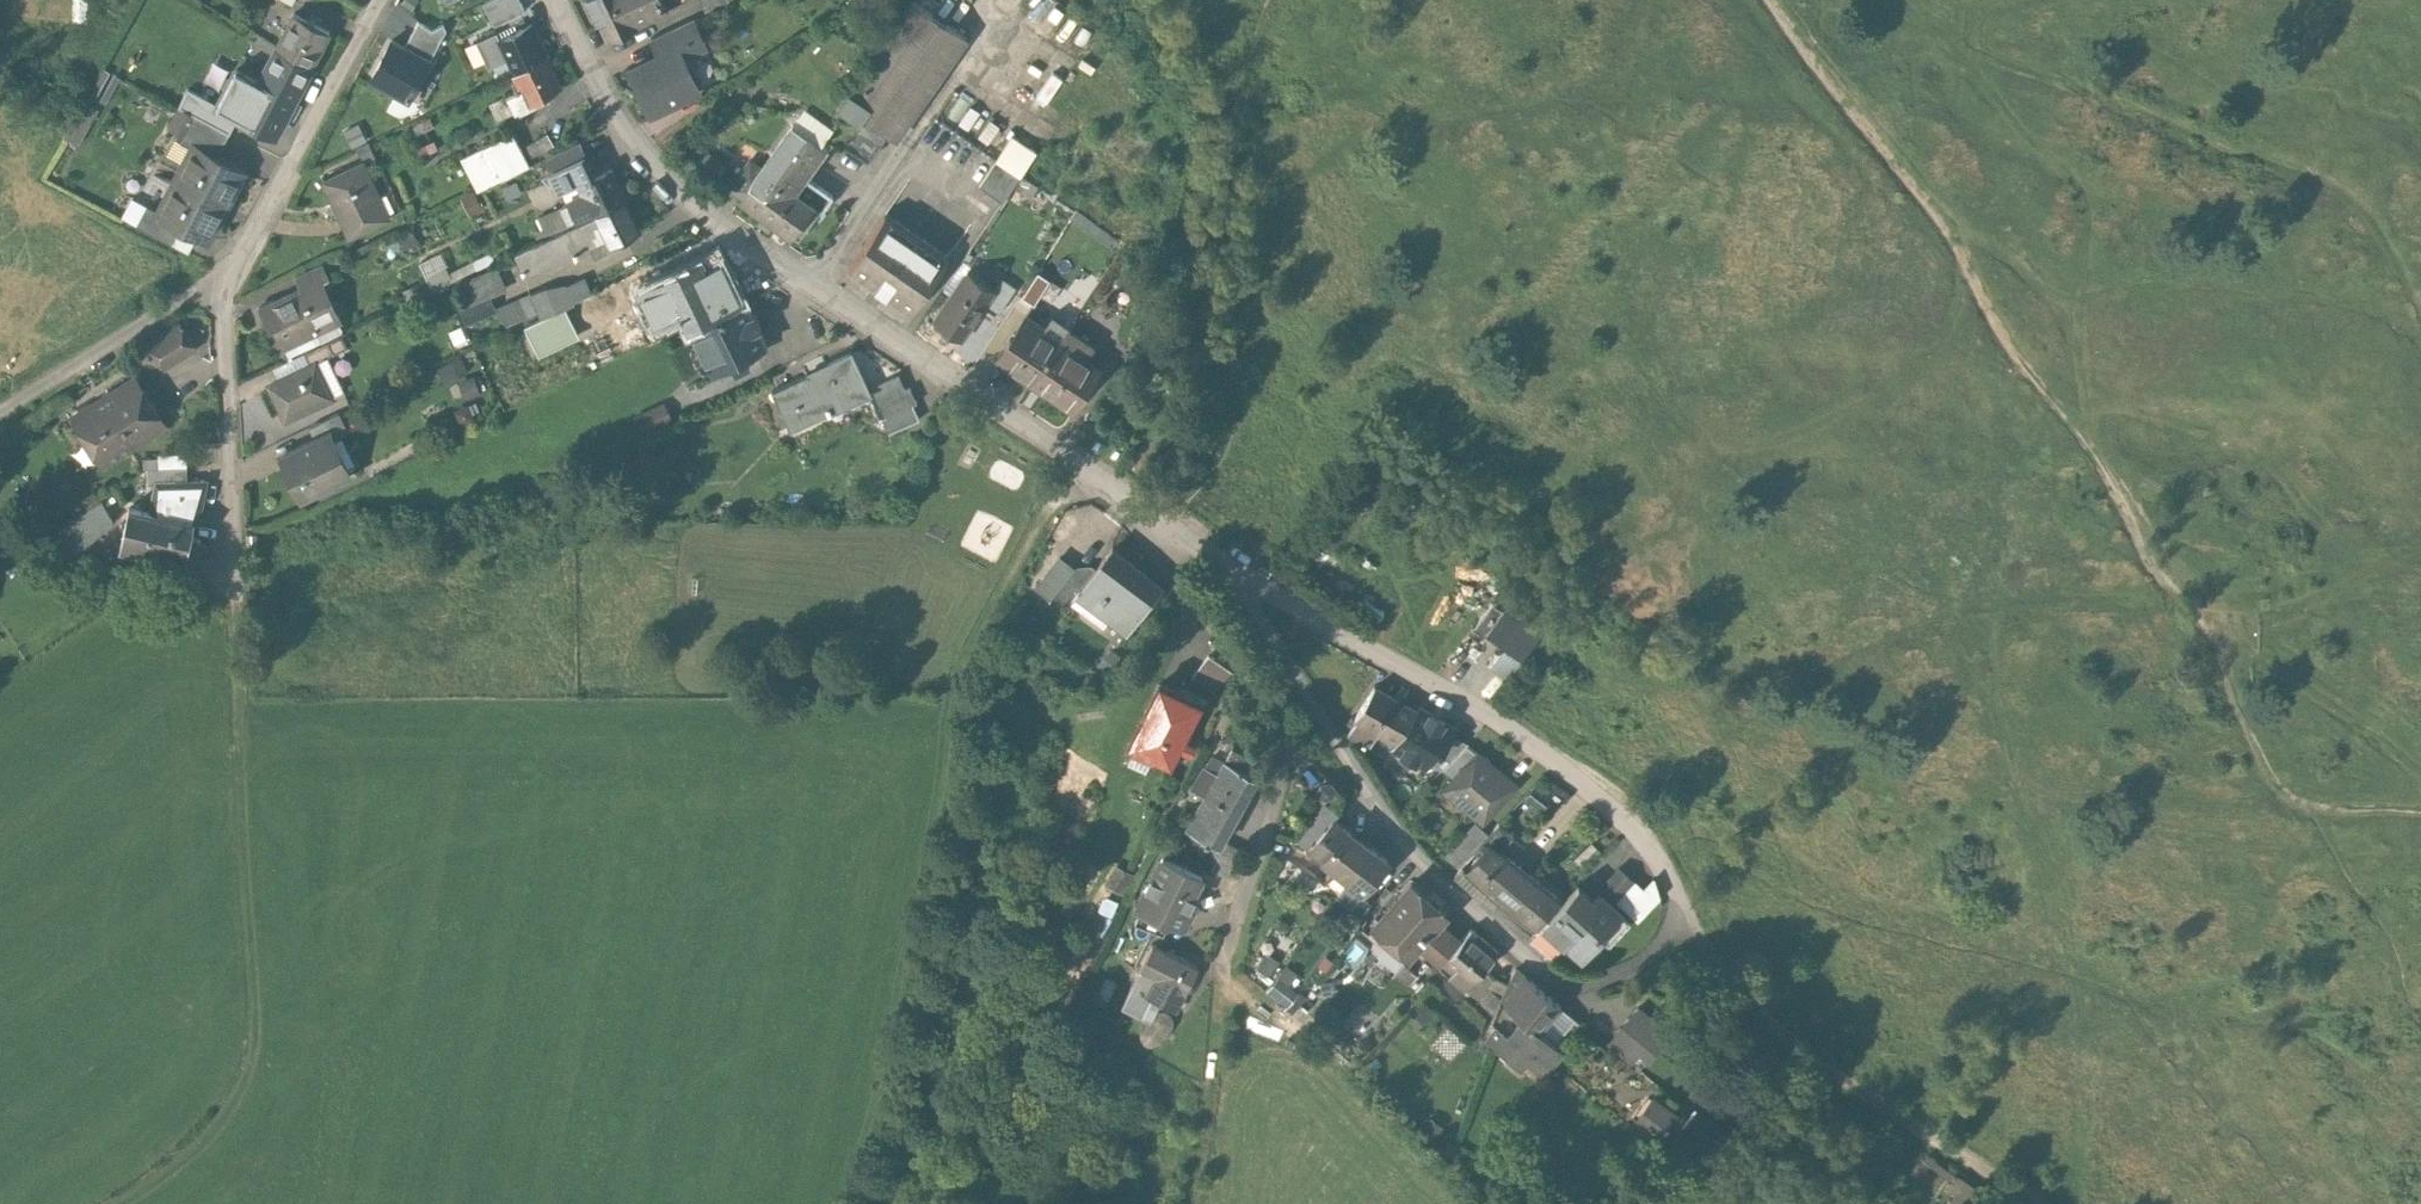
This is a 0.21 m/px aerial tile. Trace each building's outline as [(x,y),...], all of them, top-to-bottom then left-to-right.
[(608,42),(641,26),(640,24),(669,11),(664,0),(588,0),(608,42)] [(894,139),(968,39),(915,0),(914,0),(868,62),(873,66),(853,92),(851,91),(840,106),(859,120),(862,116),(894,139)] [(295,10),(276,46),(313,65),(332,29),(295,10)] [(514,71),(515,71),(547,55),(532,23),(501,39),(497,32),(479,41),(491,67),(508,59),(514,71)] [(431,60),(392,39),(372,77),(410,98),(431,60)] [(313,65),(276,46),(258,79),(296,99),(313,65)] [(700,87),(680,46),(631,69),(651,111),(700,87)] [(547,55),(515,71),(519,81),(508,87),(521,113),(550,99),(547,94),(562,87),(547,55)] [(1037,60),(1026,83),(1041,91),(1052,67),(1037,60)] [(1055,67),(1043,94),(1055,99),(1067,72),(1055,67)] [(980,134),(994,114),(956,88),(942,108),(980,134)] [(995,115),(985,132),(995,138),(1006,121),(995,115)] [(829,145),(794,120),(739,195),(794,235),(817,203),(797,188),(829,145)] [(527,160),(512,130),(465,155),(480,184),(527,160)] [(1017,130),(985,184),(1012,199),(1044,145),(1017,130)] [(193,144),(176,178),(228,205),(246,171),(193,144)] [(389,217),(362,164),(325,183),(352,236),(389,217)] [(563,183),(580,218),(626,195),(611,166),(591,176),(588,170),(579,174),(579,175),(563,183)] [(211,239),(228,205),(176,178),(158,212),(211,239)] [(142,220),(151,198),(135,192),(127,214),(142,220)] [(640,224),(626,195),(580,218),(517,250),(528,272),(593,239),(588,229),(594,226),(602,240),(592,244),(597,254),(623,241),(620,235),(640,224)] [(947,258),(884,216),(849,267),(912,309),(947,258)] [(436,286),(456,276),(448,260),(428,270),(436,286)] [(1043,265),(1025,293),(1042,303),(1059,275),(1043,265)] [(669,334),(690,324),(741,299),(727,269),(696,285),(703,300),(662,320),(669,334)] [(996,290),(968,272),(936,320),(964,338),(996,290)] [(544,285),(500,306),(510,325),(542,310),(544,314),(591,291),(583,274),(565,283),(564,281),(544,285)] [(335,315),(319,283),(261,311),(286,360),(321,343),(313,326),(335,315)] [(747,296),(741,299),(690,324),(710,364),(719,367),(734,360),(736,365),(751,358),(748,353),(763,345),(767,337),(761,324),(763,323),(757,309),(754,310),(747,296)] [(642,313),(636,300),(606,314),(612,327),(642,313)] [(999,360),(1034,383),(1061,344),(1044,332),(1046,328),(1028,316),(999,360)] [(156,333),(168,363),(205,348),(193,318),(156,333)] [(1102,372),(1061,344),(1034,383),(1076,411),(1102,372)] [(448,377),(473,367),(467,351),(442,361),(448,377)] [(870,391),(852,354),(775,390),(793,427),(870,391)] [(332,356),(324,359),(336,389),(344,386),(332,356)] [(331,397),(315,364),(270,387),(286,419),(331,397)] [(469,396),(487,391),(481,370),(463,376),(469,396)] [(907,391),(899,374),(873,386),(887,417),(883,419),(890,434),(920,420),(913,405),(918,403),(911,389),(907,391)] [(162,418),(135,378),(79,416),(97,442),(94,448),(99,455),(105,454),(111,464),(135,447),(131,440),(162,418)] [(672,420),(664,403),(636,417),(643,433),(672,420)] [(349,477),(329,435),(285,456),(305,498),(349,477)] [(193,520),(193,522),(201,524),(209,482),(155,484),(150,510),(193,520)] [(115,521),(101,500),(49,535),(67,562),(115,521)] [(191,535),(193,522),(193,520),(150,510),(130,507),(121,548),(167,559),(169,551),(195,556),(199,537),(191,535)] [(1146,574),(1114,549),(1095,572),(1081,590),(1111,614),(1108,618),(1127,633),(1160,592),(1143,578),(1146,574)] [(1081,590),(1095,572),(1091,569),(1074,569),(1059,558),(1036,589),(1065,611),(1081,590)] [(1540,639),(1493,605),(1473,633),(1485,641),(1488,638),(1506,651),(1491,672),(1508,684),(1540,639)] [(1129,663),(1112,650),(1099,667),(1116,680),(1129,663)] [(1232,675),(1208,657),(1193,678),(1217,695),(1232,675)] [(1202,706),(1161,686),(1132,745),(1173,765),(1202,706)] [(1379,740),(1398,751),(1418,719),(1375,693),(1355,726),(1358,727),(1349,741),(1370,754),(1379,740)] [(1418,719),(1398,751),(1394,757),(1425,776),(1429,770),(1437,756),(1442,759),(1451,744),(1455,736),(1420,715),(1418,719)] [(1468,754),(1451,744),(1442,759),(1437,756),(1429,770),(1444,778),(1456,789),(1479,763),(1468,754)] [(1222,846),(1259,776),(1248,770),(1254,757),(1234,747),(1220,773),(1203,765),(1190,790),(1206,799),(1190,830),(1204,837),(1199,847),(1214,855),(1219,845),(1222,846)] [(1516,795),(1479,763),(1456,789),(1446,800),(1484,833),(1516,795)] [(1301,850),(1324,869),(1348,838),(1334,827),(1339,821),(1328,813),(1301,850)] [(1462,879),(1495,909),(1508,893),(1504,889),(1515,876),(1502,865),(1514,849),(1500,836),(1462,879)] [(1372,859),(1348,838),(1324,869),(1348,889),(1372,859)] [(1202,877),(1164,858),(1138,911),(1143,914),(1137,928),(1164,939),(1171,925),(1183,930),(1195,904),(1190,902),(1202,877)] [(1388,872),(1372,859),(1348,889),(1363,901),(1388,872)] [(1133,879),(1116,871),(1107,890),(1124,898),(1133,879)] [(1508,893),(1495,909),(1537,941),(1543,936),(1562,915),(1515,876),(1504,889),(1508,893)] [(1376,938),(1411,968),(1439,936),(1447,926),(1412,896),(1376,938)] [(1577,900),(1562,915),(1543,936),(1565,956),(1570,951),(1587,965),(1602,949),(1610,956),(1630,933),(1601,904),(1592,914),(1577,900)] [(1460,954),(1439,936),(1411,968),(1420,976),(1430,965),(1442,975),(1444,972),(1460,954)] [(1471,940),(1460,954),(1444,972),(1471,995),(1498,963),(1471,940)] [(1199,971),(1155,949),(1143,971),(1157,978),(1147,997),(1178,1012),(1199,971)] [(1256,977),(1273,989),(1292,963),(1275,951),(1256,977)] [(1295,964),(1272,992),(1294,1010),(1317,982),(1295,964)] [(1561,1014),(1518,977),(1502,1008),(1538,1040),(1561,1014)] [(1142,1037),(1164,1048),(1181,1015),(1160,1004),(1142,1037)] [(1676,1043),(1639,1013),(1606,1053),(1632,1074),(1641,1063),(1652,1072),(1676,1043)]
